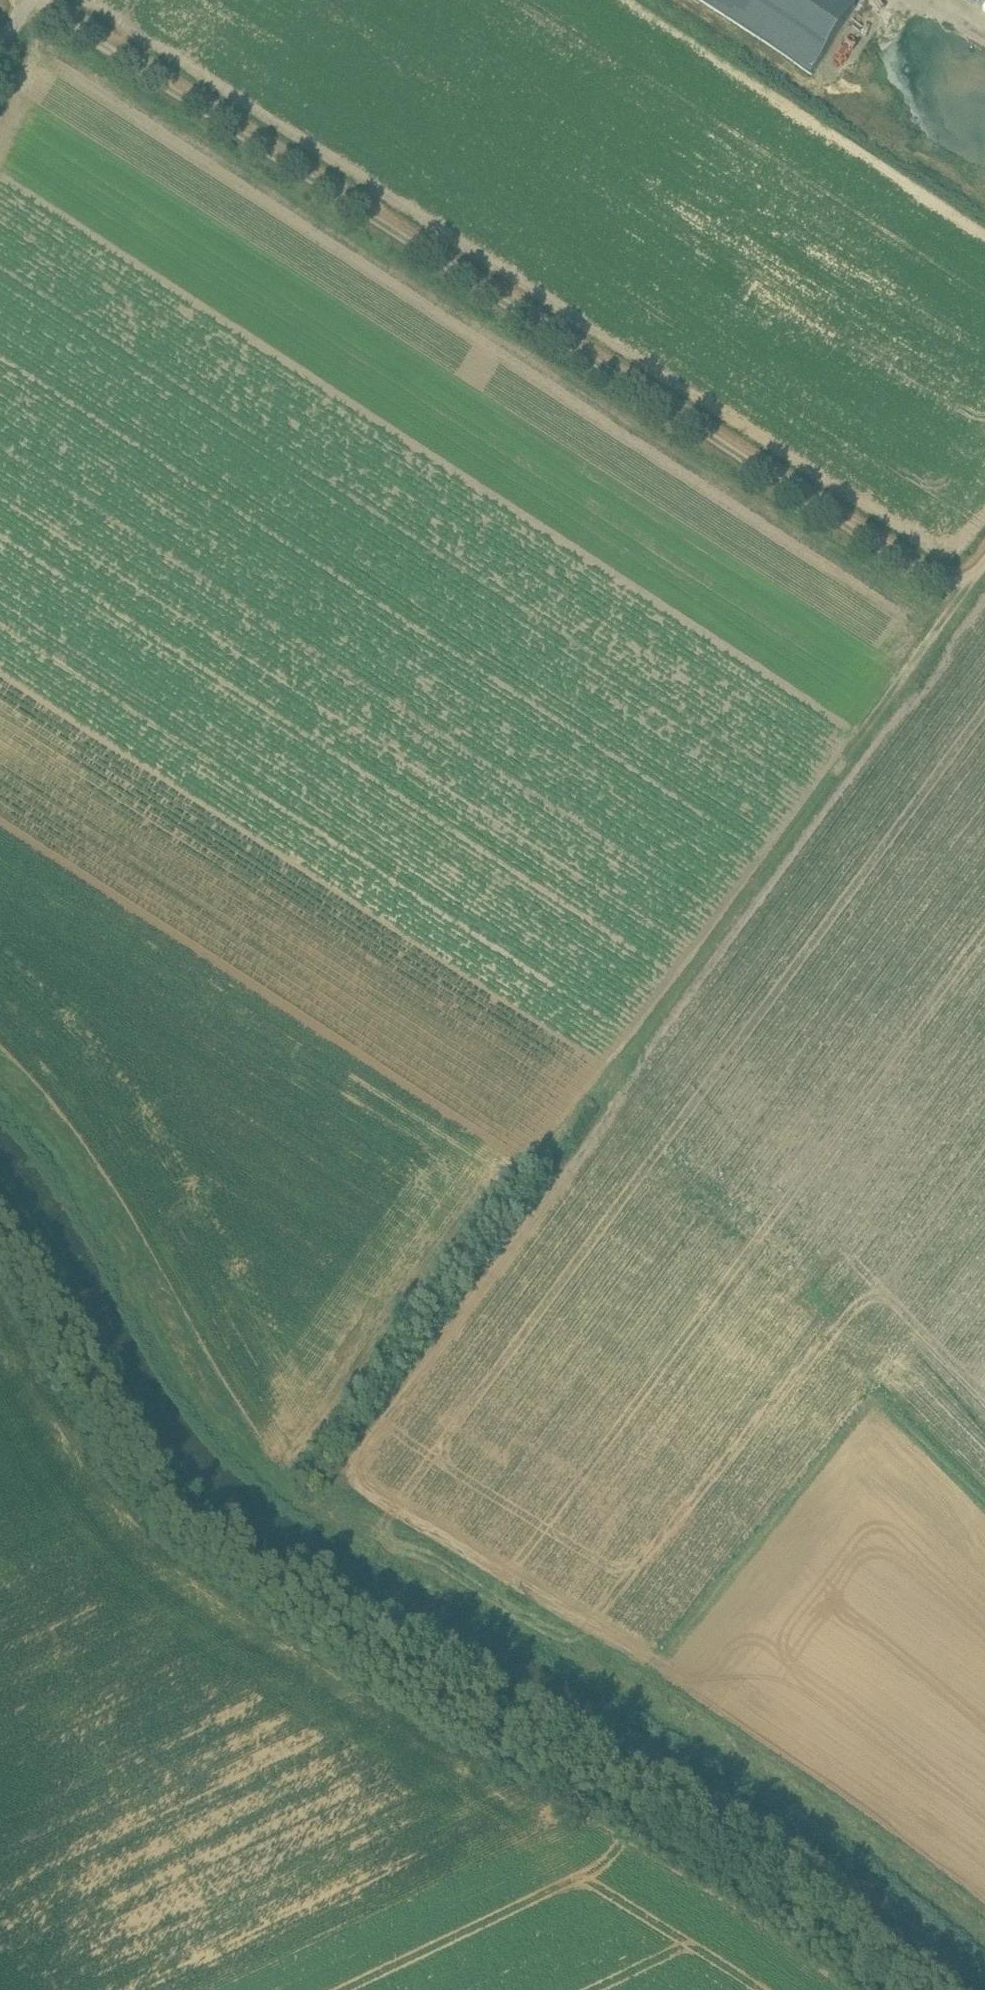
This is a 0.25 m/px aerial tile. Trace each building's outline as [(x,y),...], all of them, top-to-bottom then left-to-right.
[(774,49),(811,73),(855,6),(846,0),(700,0),(774,49)]
